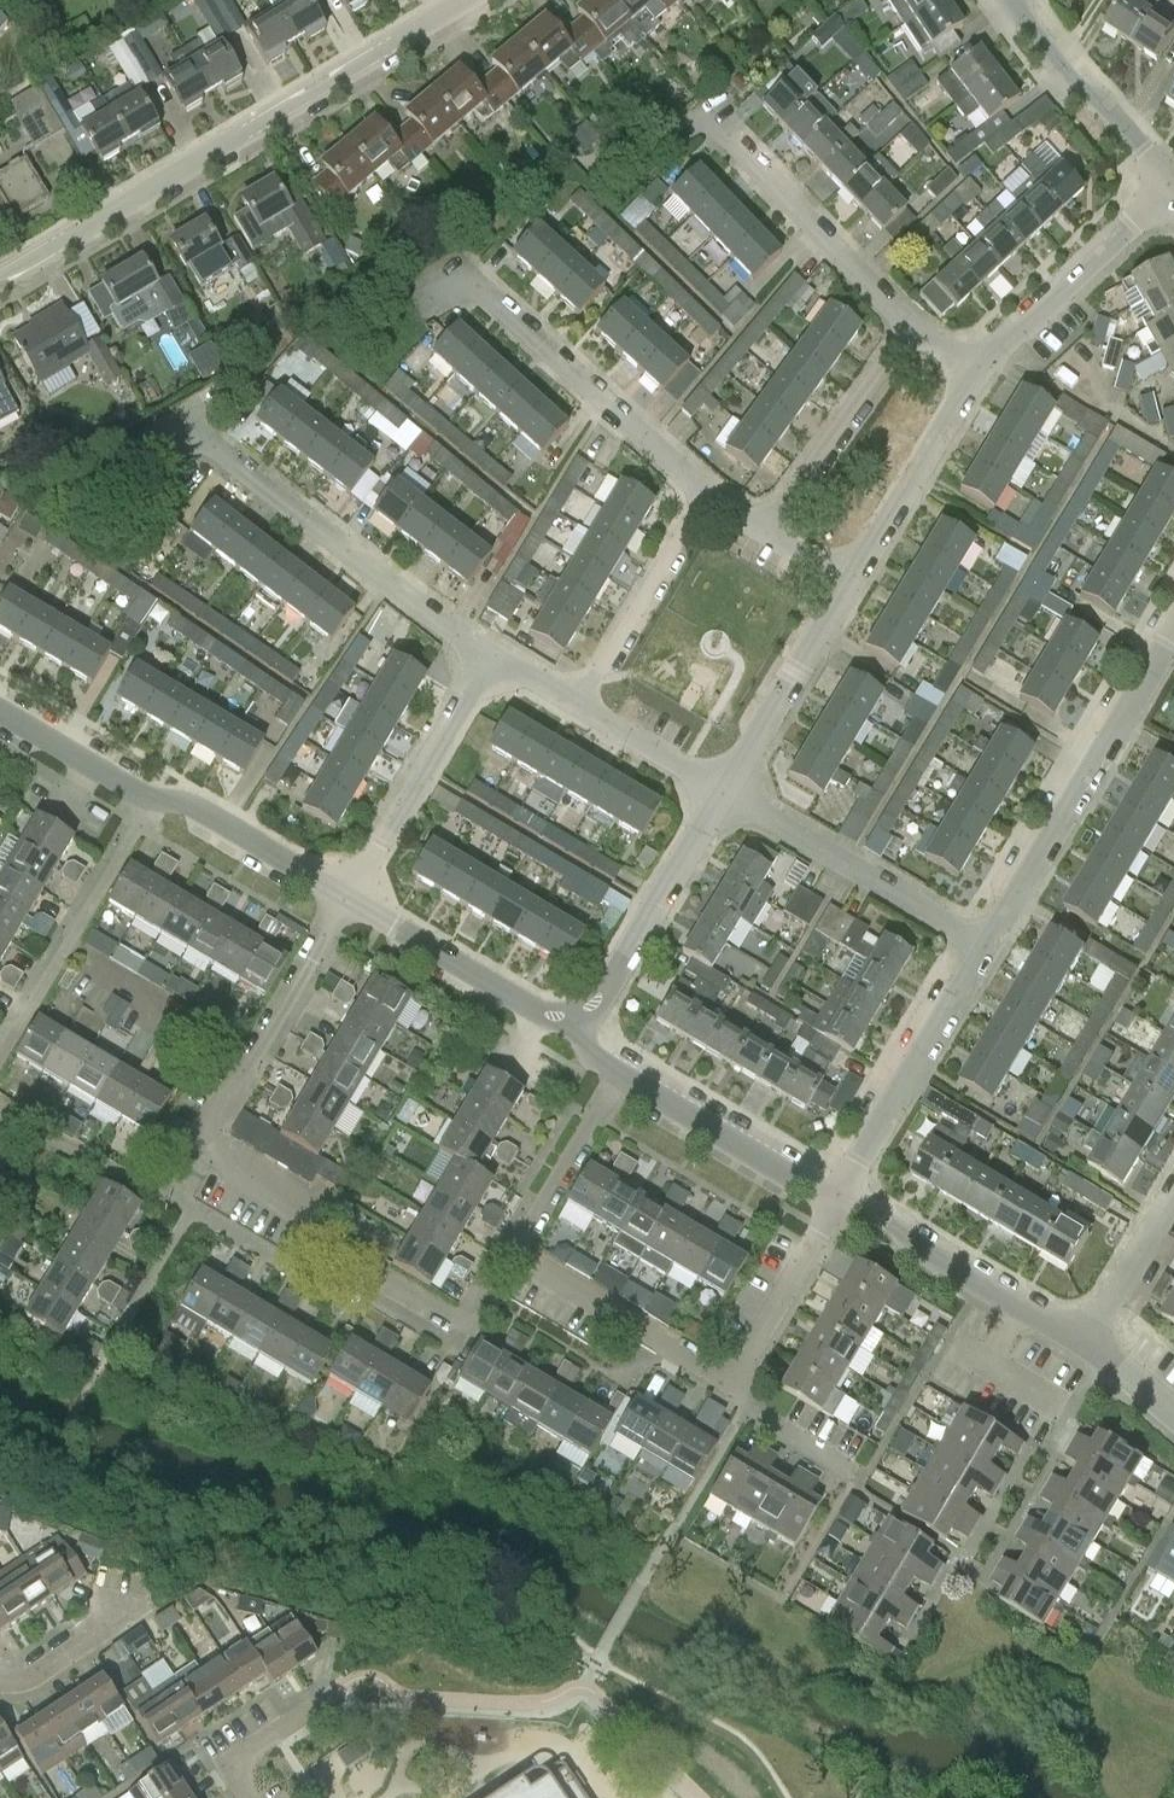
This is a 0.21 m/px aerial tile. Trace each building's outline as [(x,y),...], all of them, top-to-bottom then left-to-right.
[(232,35),(211,0),(191,0),(218,43),(232,35)] [(232,35),(246,26),(230,0),(211,0),(232,35)] [(263,22),(247,31),(267,66),(286,55),(284,50),(294,44),(268,0),(267,0),(255,7),(263,22)] [(307,0),(268,0),(294,44),(305,37),(308,41),(325,31),(307,0)] [(350,16),(368,6),(365,2),(368,0),(341,0),(350,16)] [(585,21),(574,30),(594,54),(593,55),(601,65),(612,56),(610,52),(613,49),(610,46),(613,43),(611,39),(617,34),(625,44),(622,47),(625,51),(632,45),(635,48),(643,42),(640,39),(643,36),(613,0),(593,0),(578,13),(585,21)] [(643,36),(645,38),(660,26),(656,22),(679,3),(676,0),(613,0),(643,36)] [(860,0),(859,0),(833,17),(834,18),(812,39),(822,50),(844,28),(844,27),(868,12),(860,0)] [(887,1),(904,27),(947,0),(946,0),(888,0),(887,1)] [(922,55),(933,48),(964,27),(947,0),(904,27),(922,55)] [(1153,14),(1132,0),(1125,0),(1107,27),(1133,44),(1153,14)] [(682,7),(680,5),(678,7),(686,16),(688,15),(682,7)] [(162,14),(148,22),(155,33),(169,25),(162,14)] [(1133,44),(1161,63),(1173,43),(1173,28),(1153,14),(1133,44)] [(9,27),(0,18),(0,36),(9,27)] [(794,42),(818,30),(813,19),(789,31),(794,42)] [(580,66),(593,55),(594,54),(574,30),(560,41),(543,21),(518,42),(545,74),(559,62),(568,74),(579,64),(580,66)] [(163,76),(137,33),(123,41),(149,84),(163,76)] [(109,50),(135,93),(149,84),(123,41),(109,50)] [(207,56),(199,42),(184,50),(210,93),(223,86),(225,90),(242,80),(222,47),(207,56)] [(491,65),(497,72),(486,81),(507,105),(545,74),(518,42),(491,65)] [(169,59),(178,73),(163,81),(184,116),(201,105),(199,100),(210,93),(184,50),(169,59)] [(980,50),(936,83),(955,108),(999,75),(980,50)] [(852,63),(871,85),(881,76),(863,54),(852,63)] [(912,62),(885,80),(895,93),(921,74),(912,62)] [(62,72),(69,85),(85,76),(77,63),(62,72)] [(493,115),(494,116),(507,105),(486,81),(475,91),(458,72),(432,94),(459,126),(473,114),(482,124),(493,115)] [(814,98),(806,89),(798,96),(786,83),(784,84),(775,74),(758,90),(768,100),(762,106),(783,128),(815,98),(814,98)] [(904,104),(929,86),(921,74),(895,93),(904,104)] [(965,121),(979,111),(988,123),(1018,101),(999,75),(955,108),(965,121)] [(734,84),(744,94),(750,87),(741,78),(734,84)] [(86,110),(94,123),(82,130),(53,80),(39,88),(81,158),(93,151),(101,165),(119,154),(116,150),(127,143),(102,101),(86,110)] [(36,103),(44,99),(37,87),(10,104),(17,115),(17,114),(36,103)] [(406,116),(413,123),(401,133),(421,157),(433,147),(459,126),(432,94),(406,116)] [(111,113),(103,100),(102,101),(127,143),(139,136),(142,141),(159,130),(139,96),(111,113)] [(817,96),(814,98),(815,98),(783,128),(803,149),(827,126),(816,115),(826,105),(817,96)] [(44,99),(36,103),(17,114),(17,115),(17,116),(15,117),(34,149),(64,131),(44,99)] [(865,127),(876,139),(902,114),(892,104),(881,115),(880,113),(865,127)] [(865,127),(880,113),(873,105),(858,119),(865,127)] [(1052,113),(1044,121),(1045,122),(1052,131),(1061,124),(1052,113)] [(1004,147),(1028,129),(1019,117),(995,135),(1004,147)] [(388,164),(398,176),(421,157),(401,133),(390,142),(374,122),(347,145),(374,176),(388,164)] [(601,140),(587,122),(573,133),(588,151),(601,140)] [(900,137),(919,156),(929,146),(912,125),(900,137)] [(846,147),(858,136),(849,126),(838,137),(827,126),(803,149),(823,170),(846,147)] [(993,156),(1004,147),(995,135),(983,144),(993,156)] [(955,166),(979,149),(969,136),(945,154),(955,166)] [(322,166),(328,173),(349,197),(374,176),(347,145),(322,166)] [(842,190),(866,167),(846,147),(823,170),(842,190)] [(1021,167),(1039,188),(1040,187),(1062,211),(1084,191),(1062,167),(1051,177),(1032,156),(1021,167)] [(964,178),(980,165),(974,157),(958,169),(964,178)] [(50,197),(26,158),(0,174),(0,221),(4,218),(7,223),(50,197)] [(896,178),(887,168),(876,178),(866,167),(842,190),(862,211),(886,188),(896,178)] [(936,200),(958,180),(950,171),(948,168),(942,174),(925,189),(936,200)] [(691,218),(719,191),(698,169),(670,196),(691,218)] [(960,186),(974,200),(982,192),(969,178),(960,186)] [(323,236),(301,200),(288,207),(274,182),(241,201),(259,232),(281,219),(299,250),(323,236)] [(974,200),(960,186),(953,193),(966,207),(974,200)] [(1019,207),(1041,231),(1062,211),(1040,187),(1039,188),(1019,207)] [(886,188),(862,211),(883,233),(907,210),(886,188)] [(587,220),(598,208),(579,190),(568,202),(587,220)] [(711,239),(739,212),(719,191),(691,218),(711,239)] [(1007,217),(995,203),(985,213),(1020,250),(1041,231),(1019,207),(1007,217)] [(608,240),(619,229),(601,212),(591,223),(595,227),(585,238),(594,247),(588,253),(591,257),(608,240)] [(731,260),(759,233),(739,212),(711,239),(731,260)] [(975,222),(987,235),(976,246),(998,270),(1020,250),(985,213),(975,222)] [(940,227),(930,216),(920,225),(930,237),(940,227)] [(654,252),(665,241),(644,220),(634,232),(654,252)] [(190,268),(202,289),(217,280),(206,261),(223,250),(206,221),(171,242),(187,269),(190,268)] [(535,276),(561,248),(539,228),(513,256),(535,276)] [(640,249),(619,229),(608,240),(640,271),(650,260),(640,249)] [(759,233),(731,260),(751,282),(780,255),(759,233)] [(262,278),(238,237),(224,246),(239,273),(240,273),(248,286),(262,278)] [(665,241),(654,252),(672,269),(683,258),(665,241)] [(359,259),(364,249),(349,242),(345,253),(359,259)] [(943,252),(955,265),(955,264),(978,288),(998,270),(976,246),(965,255),(953,242),(943,252)] [(561,248),(535,276),(556,296),(582,268),(561,248)] [(336,249),(321,258),(327,269),(343,260),(336,249)] [(146,324),(184,302),(168,275),(157,282),(142,257),(102,281),(116,305),(108,309),(120,330),(121,329),(123,333),(138,324),(146,324)] [(1135,307),(1173,286),(1173,269),(1169,259),(1123,285),(1135,307)] [(679,288),(661,270),(650,260),(640,271),(650,281),(669,299),(679,288)] [(686,262),(675,272),(693,289),(703,279),(686,262)] [(919,295),(940,318),(954,306),(956,308),(978,288),(955,264),(955,265),(934,284),(932,283),(919,295)] [(582,268),(556,296),(578,316),(604,288),(582,268)] [(795,274),(780,292),(791,302),(806,284),(795,274)] [(722,317),(732,307),(707,283),(696,293),(722,317)] [(1129,310),(1137,324),(1143,321),(1148,330),(1173,316),(1173,286),(1135,307),(1129,310)] [(839,296),(832,289),(827,295),(834,302),(839,296)] [(690,320),(700,309),(682,291),(671,302),(690,320)] [(733,329),(755,307),(743,296),(732,307),(722,317),(721,318),(733,329)] [(786,309),(774,299),(761,314),(773,324),(786,309)] [(619,353),(645,326),(623,305),(597,333),(619,353)] [(16,338),(33,366),(36,372),(42,382),(90,354),(89,352),(90,352),(84,342),(61,306),(37,321),(39,324),(16,338)] [(812,331),(843,353),(860,328),(829,306),(812,331)] [(712,341),(720,329),(703,312),(692,323),(708,338),(712,341)] [(1146,347),(1152,357),(1161,352),(1173,345),(1173,316),(1148,330),(1135,336),(1143,349),(1146,347)] [(1103,349),(1111,321),(1098,317),(1090,345),(1103,349)] [(767,331),(755,321),(742,337),(754,346),(756,344),(760,347),(771,334),(767,331)] [(189,338),(195,339),(200,337),(202,331),(199,325),(193,324),(188,326),(186,332),(189,338)] [(454,375),(481,346),(458,326),(432,355),(454,375)] [(645,326),(619,353),(640,373),(666,345),(645,326)] [(843,353),(812,331),(794,354),(825,377),(843,353)] [(305,336),(296,348),(311,360),(320,348),(305,336)] [(1114,371),(1123,344),(1111,340),(1102,368),(1114,371)] [(89,352),(90,354),(103,376),(118,367),(103,343),(90,352),(89,352)] [(748,353),(736,344),(723,359),(735,369),(748,353)] [(666,345),(640,373),(662,394),(688,366),(666,345)] [(1161,352),(1172,372),(1173,374),(1173,345),(1161,352)] [(476,395),(502,366),(481,346),(454,375),(476,395)] [(331,376),(340,364),(320,348),(311,360),(331,376)] [(825,377),(794,354),(777,378),(808,400),(825,377)] [(1127,393),(1135,366),(1122,363),(1114,390),(1127,393)] [(489,406),(480,415),(489,423),(524,386),(502,366),(476,395),(489,406)] [(729,376),(718,366),(705,382),(716,391),(729,376)] [(353,395),(363,383),(343,367),(334,378),(353,395)] [(399,370),(398,372),(384,389),(417,416),(427,405),(410,391),(415,384),(399,370)] [(19,411),(0,376),(0,422),(19,411)] [(808,400),(777,378),(760,402),(791,424),(808,400)] [(376,414),(386,402),(366,385),(356,397),(376,414)] [(490,424),(498,415),(519,434),(545,406),(524,386),(489,423),(490,424)] [(1022,388),(1006,414),(1040,434),(1056,408),(1055,408),(1022,388)] [(710,398),(699,389),(680,411),(692,421),(703,407),(712,416),(721,406),(711,397),(710,398)] [(282,443),(306,411),(282,393),(258,424),(282,443)] [(1147,425),(1160,422),(1153,395),(1140,398),(1147,425)] [(408,441),(418,430),(408,421),(386,402),(376,414),(408,441)] [(791,424),(760,402),(743,426),(774,448),(791,424)] [(427,405),(417,416),(437,433),(446,421),(427,405)] [(545,406),(519,434),(541,454),(567,426),(545,406)] [(1173,438),(1173,409),(1163,412),(1169,439),(1173,438)] [(306,411),(282,443),(304,460),(328,429),(306,411)] [(1098,441),(1109,424),(1087,411),(1077,427),(1077,428),(1085,434),(1098,442),(1098,441)] [(991,440),(1025,460),(1040,434),(1006,414),(991,440)] [(732,419),(715,443),(757,473),(774,448),(743,426),(743,427),(732,419)] [(459,452),(468,440),(450,425),(440,436),(459,452)] [(1116,427),(1109,438),(1107,442),(1120,450),(1154,471),(1155,470),(1157,470),(1165,456),(1116,427)] [(328,429),(304,460),(327,478),(351,447),(328,429)] [(1073,454),(1086,462),(1098,442),(1085,434),(1073,454)] [(357,439),(351,447),(327,478),(351,496),(375,465),(361,455),(367,447),(357,439)] [(976,465),(1010,485),(1025,460),(991,440),(976,465)] [(1105,446),(1096,461),(1108,469),(1120,450),(1107,442),(1105,446)] [(481,471),(491,459),(471,443),(462,455),(481,471)] [(444,471),(454,460),(435,444),(425,455),(444,471)] [(562,483),(575,491),(590,466),(578,457),(562,483)] [(1069,460),(1058,479),(1071,487),(1082,468),(1069,460)] [(467,490),(477,478),(457,462),(447,474),(467,490)] [(504,490),(514,479),(494,462),(485,473),(504,490)] [(1010,485),(976,465),(961,491),(994,511),(1010,485)] [(1092,467),(1081,486),(1093,494),(1105,475),(1092,467)] [(1140,496),(1172,515),(1173,513),(1173,481),(1157,470),(1155,470),(1154,471),(1140,496)] [(490,509),(499,497),(480,481),(470,493),(490,509)] [(398,532),(422,501),(398,482),(374,514),(398,532)] [(575,491),(562,483),(549,504),(562,512),(575,491)] [(606,509),(639,529),(655,503),(622,483),(606,509)] [(1054,485),(1043,505),(1056,512),(1067,493),(1054,485)] [(1077,492),(1065,512),(1078,519),(1089,500),(1077,492)] [(1172,515),(1140,496),(1125,521),(1157,540),(1172,515)] [(507,561),(529,523),(519,514),(499,497),(490,509),(510,525),(507,529),(496,540),(490,550),(507,561)] [(6,499),(0,509),(0,517),(11,524),(21,508),(6,499)] [(422,501),(398,532),(421,550),(445,519),(422,501)] [(214,550),(237,520),(214,502),(191,531),(214,550)] [(583,522),(592,528),(604,511),(594,505),(583,522)] [(1056,512),(1043,505),(1027,531),(1018,525),(1010,539),(1032,552),(1056,512)] [(547,508),(534,529),(547,537),(560,516),(547,508)] [(639,529),(606,509),(591,535),(624,554),(639,529)] [(1062,518),(1050,537),(1063,544),(1074,525),(1062,518)] [(445,519),(421,550),(445,568),(469,537),(445,519)] [(238,568),(261,538),(237,520),(214,550),(238,568)] [(1157,540),(1125,521),(1110,546),(1142,566),(1157,540)] [(926,548),(959,568),(975,543),(941,522),(926,548)] [(581,528),(569,549),(578,554),(590,534),(581,528)] [(43,543),(63,556),(71,543),(52,530),(43,543)] [(545,541),(531,533),(519,555),(532,563),(545,541)] [(624,554),(591,535),(576,560),(609,580),(624,554)] [(469,537),(445,568),(469,587),(493,556),(469,537)] [(261,585),(284,555),(261,538),(238,568),(261,585)] [(1059,550),(1046,543),(1024,581),(1048,595),(1056,582),(1044,574),(1059,550)] [(992,588),(1005,596),(1027,560),(1003,545),(994,561),(1005,567),(992,588)] [(95,560),(75,546),(67,559),(87,572),(95,560)] [(1142,566),(1110,546),(1095,572),(1127,591),(1142,566)] [(911,573),(944,593),(959,568),(926,548),(911,573)] [(284,603),(307,573),(284,555),(261,585),(284,603)] [(517,588),(530,566),(516,558),(504,580),(517,588)] [(576,560),(561,585),(594,605),(609,580),(576,560)] [(91,575),(111,589),(120,577),(100,563),(91,575)] [(1127,591),(1095,572),(1079,598),(1112,617),(1127,591)] [(307,621),(330,591),(307,573),(284,603),(307,621)] [(896,598),(929,618),(944,593),(911,573),(896,598)] [(171,601),(179,589),(159,574),(150,587),(171,601)] [(141,591),(120,577),(111,589),(133,603),(141,591)] [(536,603),(547,610),(546,610),(580,630),(594,605),(561,585),(551,578),(536,603)] [(1001,619),(1013,627),(1028,602),(1040,609),(1048,595),(1024,581),(1001,619)] [(510,625),(526,598),(502,584),(486,610),(510,625)] [(1005,596),(992,588),(977,613),(990,621),(1005,596)] [(34,604),(8,589),(0,602),(0,629),(14,638),(34,604)] [(140,628),(158,603),(141,591),(133,603),(124,616),(140,628)] [(195,617),(204,605),(183,591),(174,603),(195,617)] [(330,591),(307,621),(331,639),(354,609),(330,591)] [(881,623),(914,643),(929,618),(896,598),(881,623)] [(34,604),(14,638),(39,653),(59,619),(34,604)] [(219,635),(228,622),(207,608),(198,620),(219,635)] [(580,630),(546,610),(531,636),(564,656),(580,630)] [(990,621),(977,613),(962,638),(975,646),(990,621)] [(187,641),(195,628),(174,614),(165,626),(187,641)] [(59,619),(39,653),(64,668),(84,634),(59,619)] [(1013,627),(1001,619),(986,644),(998,652),(1013,627)] [(1049,648),(1082,667),(1097,641),(1065,622),(1049,648)] [(914,643),(881,623),(865,648),(899,669),(914,643)] [(244,651),(252,639),(231,624),(223,637),(244,651)] [(103,631),(92,625),(86,635),(84,634),(64,668),(91,683),(110,650),(97,641),(103,631)] [(190,643),(209,656),(218,644),(199,631),(190,643)] [(358,666),(372,645),(359,636),(345,657),(358,666)] [(975,646),(962,638),(947,663),(960,671),(975,646)] [(268,667),(277,655),(256,641),(247,653),(268,667)] [(998,652),(986,644),(963,682),(986,697),(994,683),(984,677),(998,652)] [(242,660),(222,647),(213,659),(234,673),(242,660)] [(1082,667),(1049,648),(1034,673),(1067,693),(1082,667)] [(378,681),(411,701),(427,675),(393,655),(378,681)] [(303,692),(318,671),(307,663),(300,671),(280,657),(271,670),(303,692)] [(342,690),(355,670),(342,661),(329,682),(342,690)] [(238,676),(258,690),(267,677),(246,663),(238,676)] [(913,698),(936,712),(960,671),(947,663),(932,688),(922,682),(913,698)] [(141,713),(161,680),(135,664),(115,697),(141,713)] [(834,699),(868,719),(884,693),(850,673),(834,699)] [(1067,693),(1034,673),(1019,699),(1051,719),(1067,693)] [(305,703),(267,677),(258,690),(284,707),(278,715),(291,724),(305,703)] [(161,680),(141,713),(167,728),(187,695),(161,680)] [(411,701),(378,681),(362,706),(396,726),(411,701)] [(325,715),(339,693),(327,685),(313,706),(325,715)] [(960,688),(951,703),(936,727),(949,735),(964,711),(974,717),(983,702),(960,688)] [(187,695),(167,728),(192,743),(212,710),(187,695)] [(936,712),(913,698),(903,714),(913,720),(902,740),(915,747),(936,712)] [(819,724),(853,744),(868,719),(834,699),(819,724)] [(396,726),(362,706),(347,731),(381,751),(396,726)] [(310,709),(297,729),(310,737),(323,718),(310,709)] [(212,710),(192,743),(217,758),(237,725),(212,710)] [(515,761),(534,728),(509,713),(489,746),(515,761)] [(804,749),(838,769),(853,744),(819,724),(804,749)] [(237,725),(217,758),(243,774),(263,740),(237,725)] [(921,752),(934,760),(949,735),(936,727),(921,752)] [(540,776),(559,743),(534,728),(515,761),(540,776)] [(990,746),(979,739),(973,749),(1017,776),(1033,750),(1000,730),(990,746)] [(381,751),(347,731),(332,756),(365,776),(381,751)] [(307,741),(294,733),(281,754),(294,761),(307,741)] [(915,747),(902,740),(899,745),(887,765),(900,772),(915,747)] [(565,791),(584,758),(559,743),(540,776),(565,791)] [(844,790),(851,779),(837,771),(838,769),(804,749),(788,775),(822,795),(830,782),(844,790)] [(972,750),(984,757),(969,781),(1002,801),(1017,776),(973,749),(972,750)] [(933,773),(940,771),(943,766),(934,760),(921,752),(906,777),(919,785),(919,786),(923,789),(933,773)] [(1173,800),(1173,765),(1156,754),(1141,780),(1173,800)] [(365,776),(332,756),(317,781),(350,801),(365,776)] [(291,765),(278,758),(263,780),(276,788),(291,765)] [(590,806),(609,773),(584,758),(565,791),(590,806)] [(900,772),(887,765),(872,789),(884,797),(900,772)] [(615,821),(634,788),(609,773),(590,806),(615,821)] [(907,807),(919,786),(919,785),(906,777),(891,802),(905,810),(907,807)] [(1160,826),(1173,802),(1173,800),(1141,780),(1125,805),(1160,826)] [(350,801),(317,781),(301,807),(335,827),(350,801)] [(488,806),(496,793),(475,781),(468,793),(488,806)] [(1002,801),(969,781),(954,806),(988,826),(1002,801)] [(884,797),(872,789),(871,790),(860,783),(852,796),(863,803),(855,816),(868,824),(884,797)] [(634,788),(615,821),(640,837),(660,803),(634,788)] [(513,821),(521,808),(500,796),(492,808),(513,821)] [(475,827),(482,814),(462,802),(454,815),(475,827)] [(892,839),(888,837),(905,810),(891,802),(863,849),(880,860),(885,851),(892,839)] [(1110,831),(1145,851),(1160,826),(1125,805),(1110,831)] [(988,826),(954,806),(939,831),(973,851),(988,826)] [(538,836),(546,823),(525,811),(517,824),(538,836)] [(20,843),(58,865),(74,838),(36,816),(20,843)] [(501,843),(509,830),(487,817),(479,829),(501,843)] [(563,851),(570,838),(550,826),(542,839),(563,851)] [(973,851),(939,831),(924,857),(957,876),(973,851)] [(1095,856),(1129,876),(1145,851),(1110,831),(1095,856)] [(525,857),(533,844),(512,832),(505,845),(525,857)] [(588,839),(576,832),(574,835),(578,837),(575,841),(567,854),(588,866),(596,853),(584,847),(589,840),(588,839)] [(885,851),(895,856),(901,846),(902,844),(892,838),(892,839),(885,851)] [(438,888),(457,855),(431,840),(412,873),(438,888)] [(5,869),(42,891),(58,865),(20,843),(5,869)] [(761,846),(753,859),(743,853),(727,879),(755,895),(778,856),(761,846)] [(550,872),(558,859),(537,847),(529,860),(550,872)] [(658,854),(646,847),(637,863),(648,870),(658,854)] [(156,874),(161,876),(170,859),(162,854),(154,867),(156,874)] [(457,855),(438,888),(463,904),(483,871),(457,855)] [(622,869),(600,856),(592,868),(615,882),(622,869)] [(1080,881),(1114,902),(1129,876),(1095,856),(1080,881)] [(179,864),(170,859),(161,876),(164,878),(171,877),(179,864)] [(503,866),(491,859),(483,871),(463,904),(488,919),(508,886),(495,878),(503,866)] [(563,880),(560,885),(572,893),(583,874),(562,862),(555,874),(563,880)] [(66,865),(64,868),(81,878),(86,870),(73,863),(66,865)] [(135,918),(157,881),(130,865),(108,902),(135,918)] [(76,886),(81,878),(64,868),(62,873),(64,879),(76,886)] [(26,917),(42,891),(5,869),(0,877),(0,902),(26,917)] [(598,911),(604,901),(609,904),(609,910),(600,924),(613,932),(621,918),(622,919),(632,903),(588,876),(576,896),(577,896),(576,898),(598,911)] [(767,902),(755,895),(727,879),(712,904),(740,920),(739,920),(752,928),(767,902)] [(161,934),(183,896),(157,881),(135,918),(161,934)] [(1122,906),(1114,902),(1080,881),(1065,907),(1099,928),(1107,913),(1115,918),(1122,906)] [(1165,897),(1173,903),(1173,881),(1165,897)] [(208,905),(212,908),(222,890),(214,885),(206,897),(208,905)] [(508,886),(488,919),(513,934),(533,901),(508,886)] [(798,887),(783,912),(783,913),(795,920),(811,895),(798,887)] [(231,895),(222,890),(212,908),(216,910),(223,908),(231,895)] [(824,903),(811,895),(795,920),(808,928),(824,903)] [(187,950),(209,912),(183,896),(161,934),(187,950)] [(1165,897),(1150,923),(1162,930),(1173,910),(1173,903),(1165,897)] [(533,901),(513,934),(538,949),(558,916),(533,901)] [(11,944),(26,917),(0,902),(0,937),(11,944)] [(725,945),(739,920),(740,920),(712,904),(698,928),(725,945)] [(830,906),(814,932),(827,939),(842,913),(830,906)] [(213,965),(236,928),(209,912),(187,950),(213,965)] [(839,947),(840,946),(855,921),(842,913),(827,939),(830,941),(839,947)] [(35,917),(33,921),(50,930),(54,922),(42,915),(35,917)] [(264,939),(275,921),(266,916),(258,929),(260,936),(264,939)] [(558,916),(538,949),(564,965),(584,932),(558,916)] [(275,939),(283,926),(275,921),(264,939),(268,941),(275,939)] [(840,946),(855,956),(855,955),(897,980),(913,955),(884,938),(876,951),(861,942),(869,929),(855,921),(840,946)] [(1162,930),(1150,923),(1133,950),(1145,957),(1162,930)] [(1037,954),(1071,974),(1087,948),(1053,927),(1037,954)] [(240,981),(262,943),(236,928),(213,965),(240,981)] [(692,959),(710,970),(725,945),(698,928),(683,954),(692,959)] [(817,962),(830,941),(827,939),(814,932),(801,953),(817,962)] [(11,944),(0,937),(0,962),(11,944)] [(96,952),(109,959),(117,945),(104,938),(96,952)] [(1139,969),(1091,941),(1083,955),(1120,975),(1108,996),(1119,1002),(1139,969)] [(262,943),(240,981),(267,997),(289,959),(262,943)] [(1022,979),(1056,999),(1071,974),(1037,954),(1022,979)] [(882,1005),(897,980),(855,955),(855,956),(840,980),(882,1005)] [(770,971),(779,977),(789,962),(779,956),(770,971)] [(681,980),(674,993),(657,1021),(682,1036),(699,1007),(698,1007),(706,994),(718,975),(710,970),(692,959),(685,972),(696,979),(692,986),(681,980)] [(147,981),(154,968),(145,962),(137,975),(147,981)] [(785,981),(795,987),(804,971),(794,965),(785,981)] [(4,969),(2,973),(19,983),(24,975),(12,968),(4,969)] [(67,992),(77,975),(68,970),(58,987),(67,992)] [(779,977),(770,971),(760,987),(770,993),(779,977)] [(19,983),(2,973),(0,976),(0,979),(1,984),(14,991),(19,983)] [(360,1001),(396,1023),(413,996),(376,974),(360,1001)] [(718,1001),(730,982),(718,975),(706,994),(718,1001)] [(1007,1004),(1040,1025),(1056,999),(1022,979),(1007,1004)] [(868,1030),(882,1005),(840,980),(826,1005),(868,1030)] [(795,987),(785,981),(776,996),(786,1002),(795,987)] [(341,982),(336,990),(353,1001),(356,997),(354,989),(341,982)] [(351,1005),(353,1001),(336,990),(331,999),(344,1007),(351,1005)] [(761,1014),(767,1004),(752,995),(746,1005),(761,1014)] [(110,1017),(120,1000),(112,996),(102,1012),(110,1017)] [(1092,1021),(1103,1028),(1119,1002),(1108,996),(1092,1021)] [(114,1032),(120,1023),(130,1006),(120,1000),(110,1017),(111,1018),(105,1027),(114,1032)] [(344,1027),(381,1049),(396,1023),(360,1001),(344,1027)] [(767,1004),(761,1014),(777,1023),(774,1027),(784,1033),(793,1019),(767,1004)] [(991,1030),(1025,1050),(1040,1025),(1007,1004),(991,1030)] [(839,1047),(841,1048),(853,1055),(868,1030),(826,1005),(811,1030),(817,1034),(839,1047)] [(706,1050),(723,1022),(699,1007),(682,1036),(706,1050)] [(1114,1024),(1128,1032),(1136,1017),(1122,1010),(1114,1024)] [(43,1072),(65,1034),(38,1018),(16,1056),(43,1072)] [(1077,1046),(1088,1053),(1103,1028),(1092,1021),(1077,1046)] [(731,1065),(748,1037),(723,1022),(706,1050),(731,1065)] [(797,1039),(785,1059),(773,1052),(756,1080),(780,1095),(817,1034),(811,1030),(803,1025),(795,1038),(797,1039)] [(329,1053),(365,1075),(381,1049),(344,1027),(329,1053)] [(976,1055),(1010,1076),(1025,1050),(991,1030),(976,1055)] [(69,1087),(91,1049),(65,1034),(43,1072),(69,1087)] [(310,1034),(305,1043),(322,1053),(325,1049),(323,1042),(310,1034)] [(821,1081),(830,1067),(841,1048),(839,1047),(817,1034),(780,1095),(806,1110),(811,1102),(825,1110),(835,1093),(822,1084),(823,1082),(821,1081)] [(1173,1074),(1173,1039),(1168,1035),(1152,1061),(1173,1074)] [(148,1054),(139,1069),(137,1067),(133,1074),(117,1064),(95,1102),(121,1118),(144,1080),(145,1081),(157,1060),(156,1059),(166,1042),(158,1037),(148,1054)] [(756,1080),(773,1052),(748,1037),(731,1065),(756,1080)] [(166,1065),(176,1047),(166,1042),(156,1059),(157,1060),(166,1065)] [(320,1057),(322,1053),(305,1043),(300,1051),(313,1059),(320,1057)] [(1061,1072),(1073,1079),(1088,1053),(1077,1046),(1061,1072)] [(1113,1054),(1100,1047),(1092,1061),(1105,1068),(1113,1054)] [(95,1102),(117,1064),(91,1049),(69,1087),(95,1102)] [(313,1079),(349,1101),(365,1075),(329,1053),(313,1079)] [(405,1067),(416,1073),(423,1060),(413,1054),(405,1067)] [(1010,1076),(976,1055),(960,1082),(994,1102),(1010,1076)] [(1083,1077),(1096,1084),(1105,1068),(1092,1061),(1083,1077)] [(1172,1108),(1173,1104),(1173,1074),(1152,1061),(1137,1087),(1172,1108)] [(471,1095),(508,1117),(524,1090),(487,1068),(471,1095)] [(1073,1079),(1061,1072),(1046,1097),(1057,1104),(1073,1079)] [(297,1105),(334,1127),(349,1101),(313,1079),(297,1105)] [(172,1096),(145,1081),(144,1080),(121,1118),(150,1134),(172,1096)] [(390,1093),(401,1099),(405,1091),(395,1085),(390,1093)] [(279,1086),(274,1095),(291,1105),(294,1101),(292,1094),(279,1086)] [(1121,1114),(1156,1134),(1172,1108),(1137,1087),(1121,1114)] [(289,1109),(291,1105),(274,1095),(269,1104),(282,1111),(289,1109)] [(456,1121),(493,1143),(508,1117),(471,1095),(456,1121)] [(541,1115),(547,1106),(529,1096),(526,1101),(528,1108),(541,1115)] [(1057,1104),(1046,1097),(1042,1104),(1036,1100),(1026,1117),(1025,1117),(1017,1129),(1034,1141),(1057,1104)] [(1082,1107),(1068,1098),(1060,1113),(1074,1121),(1082,1107)] [(402,1110),(413,1117),(419,1106),(408,1100),(402,1110)] [(974,1132),(981,1120),(951,1101),(943,1114),(961,1125),(955,1135),(941,1126),(911,1174),(938,1191),(959,1156),(974,1132)] [(334,1127),(297,1105),(281,1132),(291,1138),(303,1145),(314,1152),(317,1154),(334,1127)] [(373,1117),(386,1125),(393,1112),(380,1105),(373,1117)] [(245,1136),(256,1119),(243,1112),(229,1136),(241,1143),(245,1136)] [(1052,1126),(1066,1134),(1074,1121),(1060,1113),(1052,1126)] [(1121,1114),(1106,1139),(1105,1140),(1140,1161),(1156,1134),(1121,1114)] [(256,1119),(245,1136),(241,1143),(253,1150),(267,1126),(256,1119)] [(981,1120),(974,1132),(987,1141),(995,1128),(981,1120)] [(456,1157),(477,1169),(478,1169),(493,1143),(456,1121),(439,1148),(456,1157)] [(264,1157),(279,1133),(267,1126),(253,1150),(264,1157)] [(276,1164),(291,1138),(281,1132),(280,1134),(279,1133),(264,1157),(276,1164)] [(1094,1132),(1085,1147),(1097,1154),(1090,1166),(1124,1187),(1140,1161),(1105,1140),(1106,1139),(1094,1132)] [(1043,1148),(1054,1155),(1063,1141),(1052,1135),(1043,1148)] [(288,1171),(303,1145),(291,1138),(276,1164),(288,1171)] [(1018,1142),(1010,1155),(1025,1164),(1033,1151),(1018,1142)] [(500,1145),(497,1149),(515,1160),(520,1151),(507,1144),(500,1145)] [(299,1178),(314,1152),(303,1145),(288,1171),(299,1178)] [(509,1168),(515,1160),(497,1149),(495,1153),(497,1161),(509,1168)] [(1039,1172),(1047,1159),(1033,1151),(1025,1164),(1039,1172)] [(317,1155),(317,1154),(314,1152),(299,1178),(312,1185),(317,1177),(316,1176),(325,1160),(317,1155)] [(615,1174),(619,1177),(629,1159),(620,1154),(613,1167),(615,1174)] [(965,1207),(986,1172),(959,1156),(938,1191),(965,1207)] [(440,1183),(478,1205),(494,1179),(478,1169),(477,1169),(456,1157),(440,1183)] [(638,1164),(629,1159),(619,1177),(623,1179),(630,1178),(638,1164)] [(352,1177),(326,1161),(325,1160),(316,1176),(317,1177),(343,1192),(352,1177)] [(595,1216),(617,1179),(591,1163),(568,1200),(595,1216)] [(991,1222),(1011,1188),(986,1172),(965,1207),(991,1222)] [(1062,1186),(1078,1195),(1086,1181),(1071,1172),(1062,1186)] [(621,1232),(643,1195),(617,1179),(595,1216),(621,1232)] [(1107,1213),(1116,1199),(1086,1181),(1078,1195),(1107,1213)] [(88,1209),(125,1232),(141,1206),(104,1183),(88,1209)] [(425,1209),(463,1231),(478,1205),(440,1183),(425,1209)] [(667,1206),(671,1208),(681,1190),(672,1185),(665,1198),(667,1206)] [(1016,1238),(1037,1203),(1011,1188),(991,1222),(1016,1238)] [(690,1196),(681,1190),(671,1208),(675,1210),(682,1208),(690,1196)] [(647,1248),(669,1210),(643,1195),(621,1232),(647,1248)] [(1043,1254),(1063,1219),(1037,1203),(1016,1238),(1043,1254)] [(485,1208),(483,1211),(500,1222),(506,1213),(492,1206),(485,1208)] [(72,1235),(109,1258),(125,1232),(88,1209),(72,1235)] [(409,1235),(447,1258),(463,1231),(425,1209),(409,1235)] [(673,1263),(695,1226),(669,1210),(647,1248),(673,1263)] [(495,1231),(500,1222),(483,1211),(480,1216),(483,1223),(495,1231)] [(719,1237),(724,1239),(734,1222),(725,1216),(717,1229),(719,1237)] [(1063,1219),(1043,1254),(1069,1270),(1090,1235),(1063,1219)] [(742,1227),(734,1222),(724,1239),(727,1241),(735,1240),(742,1227)] [(10,1234),(20,1240),(26,1230),(17,1224),(10,1234)] [(699,1279),(722,1242),(695,1226),(673,1263),(699,1279)] [(133,1232),(131,1236),(147,1246),(153,1238),(140,1230),(133,1232)] [(23,1241),(20,1240),(10,1234),(2,1247),(14,1255),(23,1241)] [(56,1261),(93,1284),(109,1258),(72,1235),(56,1261)] [(447,1258),(409,1235),(393,1262),(431,1285),(447,1258)] [(142,1254),(147,1246),(131,1236),(128,1240),(130,1247),(142,1254)] [(722,1242),(699,1279),(726,1295),(748,1258),(722,1242)] [(571,1256),(565,1252),(559,1253),(555,1260),(565,1266),(571,1256)] [(454,1260),(452,1264),(469,1274),(474,1266),(461,1258),(454,1260)] [(227,1279),(231,1282),(242,1264),(234,1259),(226,1272),(227,1279)] [(589,1281),(598,1267),(584,1259),(576,1273),(589,1281)] [(847,1282),(887,1306),(900,1284),(860,1260),(847,1282)] [(40,1287),(78,1310),(93,1284),(56,1261),(40,1287)] [(251,1270),(242,1264),(231,1282),(236,1284),(243,1282),(251,1270)] [(464,1283),(469,1274),(452,1264),(449,1268),(451,1276),(464,1283)] [(601,1265),(591,1282),(617,1297),(627,1281),(601,1265)] [(208,1322),(230,1284),(203,1268),(181,1306),(208,1322)] [(8,1275),(0,1270),(0,1282),(3,1284),(8,1275)] [(1168,1291),(1173,1281),(1173,1279),(1166,1274),(1159,1286),(1168,1291)] [(102,1284),(99,1288),(116,1298),(121,1290),(109,1282),(102,1284)] [(619,1297),(644,1312),(650,1302),(653,1297),(628,1282),(619,1297)] [(835,1302),(875,1326),(887,1306),(847,1282),(835,1302)] [(234,1338),(256,1300),(230,1284),(208,1322),(234,1338)] [(1168,1291),(1159,1286),(1153,1296),(1161,1301),(1168,1291)] [(78,1310),(40,1287),(24,1314),(61,1337),(78,1310)] [(111,1307),(116,1298),(99,1288),(97,1292),(99,1299),(111,1307)] [(280,1311),(284,1313),(294,1296),(286,1290),(278,1303),(280,1311)] [(303,1301),(294,1296),(284,1313),(288,1315),(295,1313),(303,1301)] [(1162,1317),(1173,1324),(1173,1298),(1162,1317)] [(260,1353),(282,1316),(256,1300),(234,1338),(260,1353)] [(650,1302),(644,1312),(656,1319),(657,1318),(662,1310),(650,1302)] [(822,1323),(862,1347),(875,1326),(835,1302),(822,1323)] [(286,1369),(287,1367),(308,1331),(282,1316),(260,1353),(286,1369)] [(684,1334),(698,1343),(704,1331),(705,1330),(692,1322),(684,1334)] [(810,1344),(849,1367),(850,1368),(850,1367),(862,1347),(822,1323),(810,1344)] [(944,1339),(949,1331),(938,1324),(932,1332),(944,1339)] [(352,1339),(356,1332),(346,1327),(339,1340),(341,1347),(345,1349),(351,1339),(352,1339)] [(377,1349),(381,1351),(391,1334),(382,1329),(375,1341),(377,1349)] [(308,1331),(287,1367),(286,1369),(311,1384),(334,1346),(308,1331)] [(506,1351),(510,1353),(521,1336),(512,1331),(504,1343),(506,1351)] [(944,1339),(932,1332),(925,1345),(936,1352),(944,1339)] [(400,1339),(391,1334),(381,1351),(385,1354),(392,1352),(400,1339)] [(70,1337),(68,1341),(67,1341),(85,1352),(90,1343),(77,1335),(70,1337)] [(529,1341),(521,1336),(510,1353),(514,1355),(521,1354),(529,1341)] [(378,1355),(352,1339),(351,1339),(345,1349),(329,1375),(356,1391),(378,1355)] [(485,1394),(501,1367),(507,1357),(480,1341),(458,1378),(485,1394)] [(797,1364),(802,1367),(838,1388),(850,1368),(849,1367),(810,1344),(797,1364)] [(382,1407),(404,1370),(378,1355),(356,1391),(382,1407)] [(511,1410),(533,1372),(507,1357),(501,1367),(485,1394),(511,1410)] [(558,1382),(562,1384),(573,1367),(564,1362),(557,1374),(558,1382)] [(836,1417),(848,1397),(836,1390),(838,1388),(802,1367),(797,1364),(784,1386),(836,1417)] [(442,1388),(453,1370),(443,1365),(435,1378),(437,1385),(442,1388)] [(919,1381),(925,1372),(913,1365),(908,1374),(919,1381)] [(582,1372),(573,1367),(562,1384),(566,1387),(574,1385),(582,1372)] [(404,1370),(382,1407),(409,1423),(431,1386),(404,1370)] [(537,1425),(559,1388),(533,1372),(511,1410),(537,1425)] [(919,1381),(908,1374),(900,1386),(912,1393),(919,1381)] [(663,1407),(666,1410),(677,1392),(668,1387),(660,1400),(663,1407)] [(563,1441),(585,1403),(559,1388),(537,1425),(563,1441)] [(686,1397),(677,1392),(666,1410),(670,1412),(678,1410),(686,1397)] [(615,1416),(626,1399),(617,1393),(609,1406),(611,1414),(615,1416)] [(641,1450),(664,1412),(638,1396),(615,1434),(641,1450)] [(585,1403),(563,1441),(590,1457),(612,1419),(585,1403)] [(894,1422),(900,1413),(888,1406),(883,1415),(894,1422)] [(960,1406),(957,1411),(962,1414),(954,1428),(997,1454),(1004,1443),(1019,1451),(1025,1441),(966,1406),(965,1409),(960,1406)] [(666,1466),(690,1428),(664,1412),(641,1450),(666,1466)] [(894,1422),(883,1415),(875,1428),(887,1435),(894,1422)] [(720,1442),(730,1424),(721,1419),(714,1431),(715,1439),(720,1442)] [(359,1433),(347,1426),(340,1438),(352,1444),(359,1433)] [(690,1428),(666,1466),(693,1482),(716,1445),(690,1428)] [(943,1446),(938,1443),(936,1446),(999,1483),(1006,1472),(992,1463),(997,1454),(954,1428),(943,1446)] [(1141,1480),(1135,1476),(1145,1460),(1102,1433),(1095,1445),(1080,1436),(1073,1448),(1138,1485),(1141,1480)] [(727,1506),(723,1514),(728,1517),(766,1451),(755,1445),(747,1459),(735,1452),(709,1496),(727,1506)] [(932,1453),(937,1456),(929,1469),(973,1495),(979,1484),(994,1493),(999,1483),(936,1446),(932,1453)] [(1130,1486),(1136,1489),(1138,1485),(1073,1448),(1068,1457),(1083,1466),(1076,1476),(1120,1502),(1130,1486)] [(732,1520),(736,1512),(753,1521),(778,1477),(768,1471),(776,1457),(766,1451),(728,1517),(732,1520)] [(533,1476),(540,1480),(545,1471),(538,1467),(533,1476)] [(590,1485),(596,1475),(584,1468),(578,1478),(590,1485)] [(768,1531),(764,1539),(768,1542),(808,1475),(797,1469),(789,1483),(778,1477),(753,1521),(768,1531)] [(918,1487),(913,1484),(912,1487),(975,1525),(981,1514),(967,1505),(973,1495),(929,1469),(918,1487)] [(774,1545),(778,1537),(794,1546),(820,1501),(810,1495),(818,1481),(808,1475),(768,1542),(774,1545)] [(1117,1521),(1111,1517),(1120,1502),(1076,1476),(1070,1486),(1055,1478),(1049,1488),(1114,1527),(1117,1521)] [(1157,1496),(1172,1504),(1173,1500),(1173,1486),(1166,1481),(1157,1496)] [(908,1494),(913,1497),(904,1512),(947,1538),(954,1527),(968,1536),(975,1525),(912,1487),(908,1494)] [(1104,1527),(1111,1531),(1114,1527),(1049,1488),(1043,1499),(1057,1508),(1051,1517),(1095,1543),(1104,1527)] [(854,1523),(865,1504),(851,1496),(839,1515),(854,1523)] [(623,1504),(615,1498),(607,1512),(615,1517),(623,1504)] [(10,1518),(12,1509),(0,1506),(0,1533),(7,1534),(10,1518)] [(881,1536),(876,1533),(874,1536),(938,1573),(944,1563),(929,1554),(936,1543),(893,1517),(881,1536)] [(1092,1563),(1085,1559),(1095,1543),(1051,1517),(1045,1528),(1031,1519),(1024,1529),(1089,1568),(1092,1563)] [(841,1543),(851,1526),(838,1518),(827,1535),(841,1543)] [(701,1533),(691,1527),(686,1537),(696,1542),(701,1533)] [(1080,1568),(1086,1572),(1089,1568),(1024,1529),(1018,1540),(1032,1549),(1026,1559),(1070,1585),(1080,1568)] [(870,1542),(876,1546),(867,1560),(910,1585),(917,1574),(932,1583),(938,1573),(874,1536),(870,1542)] [(1164,1538),(1146,1568),(1173,1585),(1173,1544),(1164,1538)] [(29,1568),(50,1599),(86,1575),(65,1543),(51,1552),(46,1544),(23,1559),(29,1568)] [(50,1599),(29,1568),(23,1559),(1,1574),(28,1614),(50,1599)] [(1068,1604),(1061,1600),(1070,1585),(1026,1559),(1020,1569),(1006,1560),(1000,1571),(1065,1610),(1068,1604)] [(857,1577),(852,1574),(850,1578),(913,1615),(919,1604),(904,1596),(910,1585),(867,1560),(857,1577)] [(1055,1609),(1062,1614),(1065,1610),(1000,1571),(993,1582),(1007,1591),(1001,1601),(1044,1627),(1055,1609)] [(6,1628),(28,1614),(1,1574),(0,1574),(0,1619),(6,1628)] [(846,1584),(851,1587),(842,1602),(885,1627),(891,1617),(906,1626),(913,1615),(850,1578),(846,1584)] [(194,1594),(185,1600),(193,1613),(203,1607),(194,1594)] [(239,1597),(236,1613),(259,1617),(262,1602),(239,1597)] [(827,1615),(823,1621),(887,1658),(895,1646),(879,1637),(885,1627),(842,1602),(832,1619),(827,1615)] [(163,1614),(172,1627),(181,1621),(172,1608),(163,1614)] [(172,1627),(163,1614),(154,1620),(162,1633),(172,1627)] [(336,1641),(339,1625),(328,1623),(325,1639),(336,1641)] [(273,1639),(295,1671),(317,1656),(296,1624),(273,1639)] [(141,1648),(150,1642),(141,1629),(132,1635),(141,1648)] [(1164,1633),(1158,1645),(1168,1651),(1173,1642),(1173,1639),(1164,1633)] [(295,1671),(273,1639),(252,1653),(246,1643),(245,1644),(273,1686),(295,1671)] [(128,1656),(122,1646),(120,1643),(110,1649),(119,1662),(128,1656)] [(223,1658),(244,1690),(266,1676),(272,1686),(273,1686),(245,1644),(223,1658)] [(202,1673),(223,1704),(244,1690),(223,1658),(202,1673)] [(181,1686),(175,1677),(174,1677),(201,1719),(223,1704),(202,1673),(181,1686)] [(81,1692),(102,1724),(124,1709),(103,1677),(81,1692)] [(152,1692),(179,1733),(201,1719),(174,1677),(152,1692)] [(87,1746),(81,1737),(102,1724),(81,1692),(59,1707),(86,1747),(87,1746)] [(152,1692),(130,1706),(157,1748),(179,1733),(152,1692)] [(37,1721),(64,1762),(86,1747),(59,1707),(37,1721)] [(42,1776),(64,1762),(37,1721),(15,1736),(42,1776)] [(24,1760),(0,1725),(0,1773),(1,1775),(24,1760)] [(583,1728),(567,1740),(575,1751),(591,1740),(583,1728)] [(128,1763),(136,1776),(146,1770),(137,1757),(128,1763)] [(136,1776),(128,1763),(119,1769),(127,1782),(136,1776)] [(183,1789),(169,1767),(137,1788),(144,1797),(170,1797),(183,1789)] [(565,1770),(529,1794),(521,1783),(499,1797),(583,1797),(565,1770)] [(88,1797),(102,1797),(94,1786),(84,1792),(88,1797)] [(183,1789),(170,1797),(190,1797),(183,1789)]
